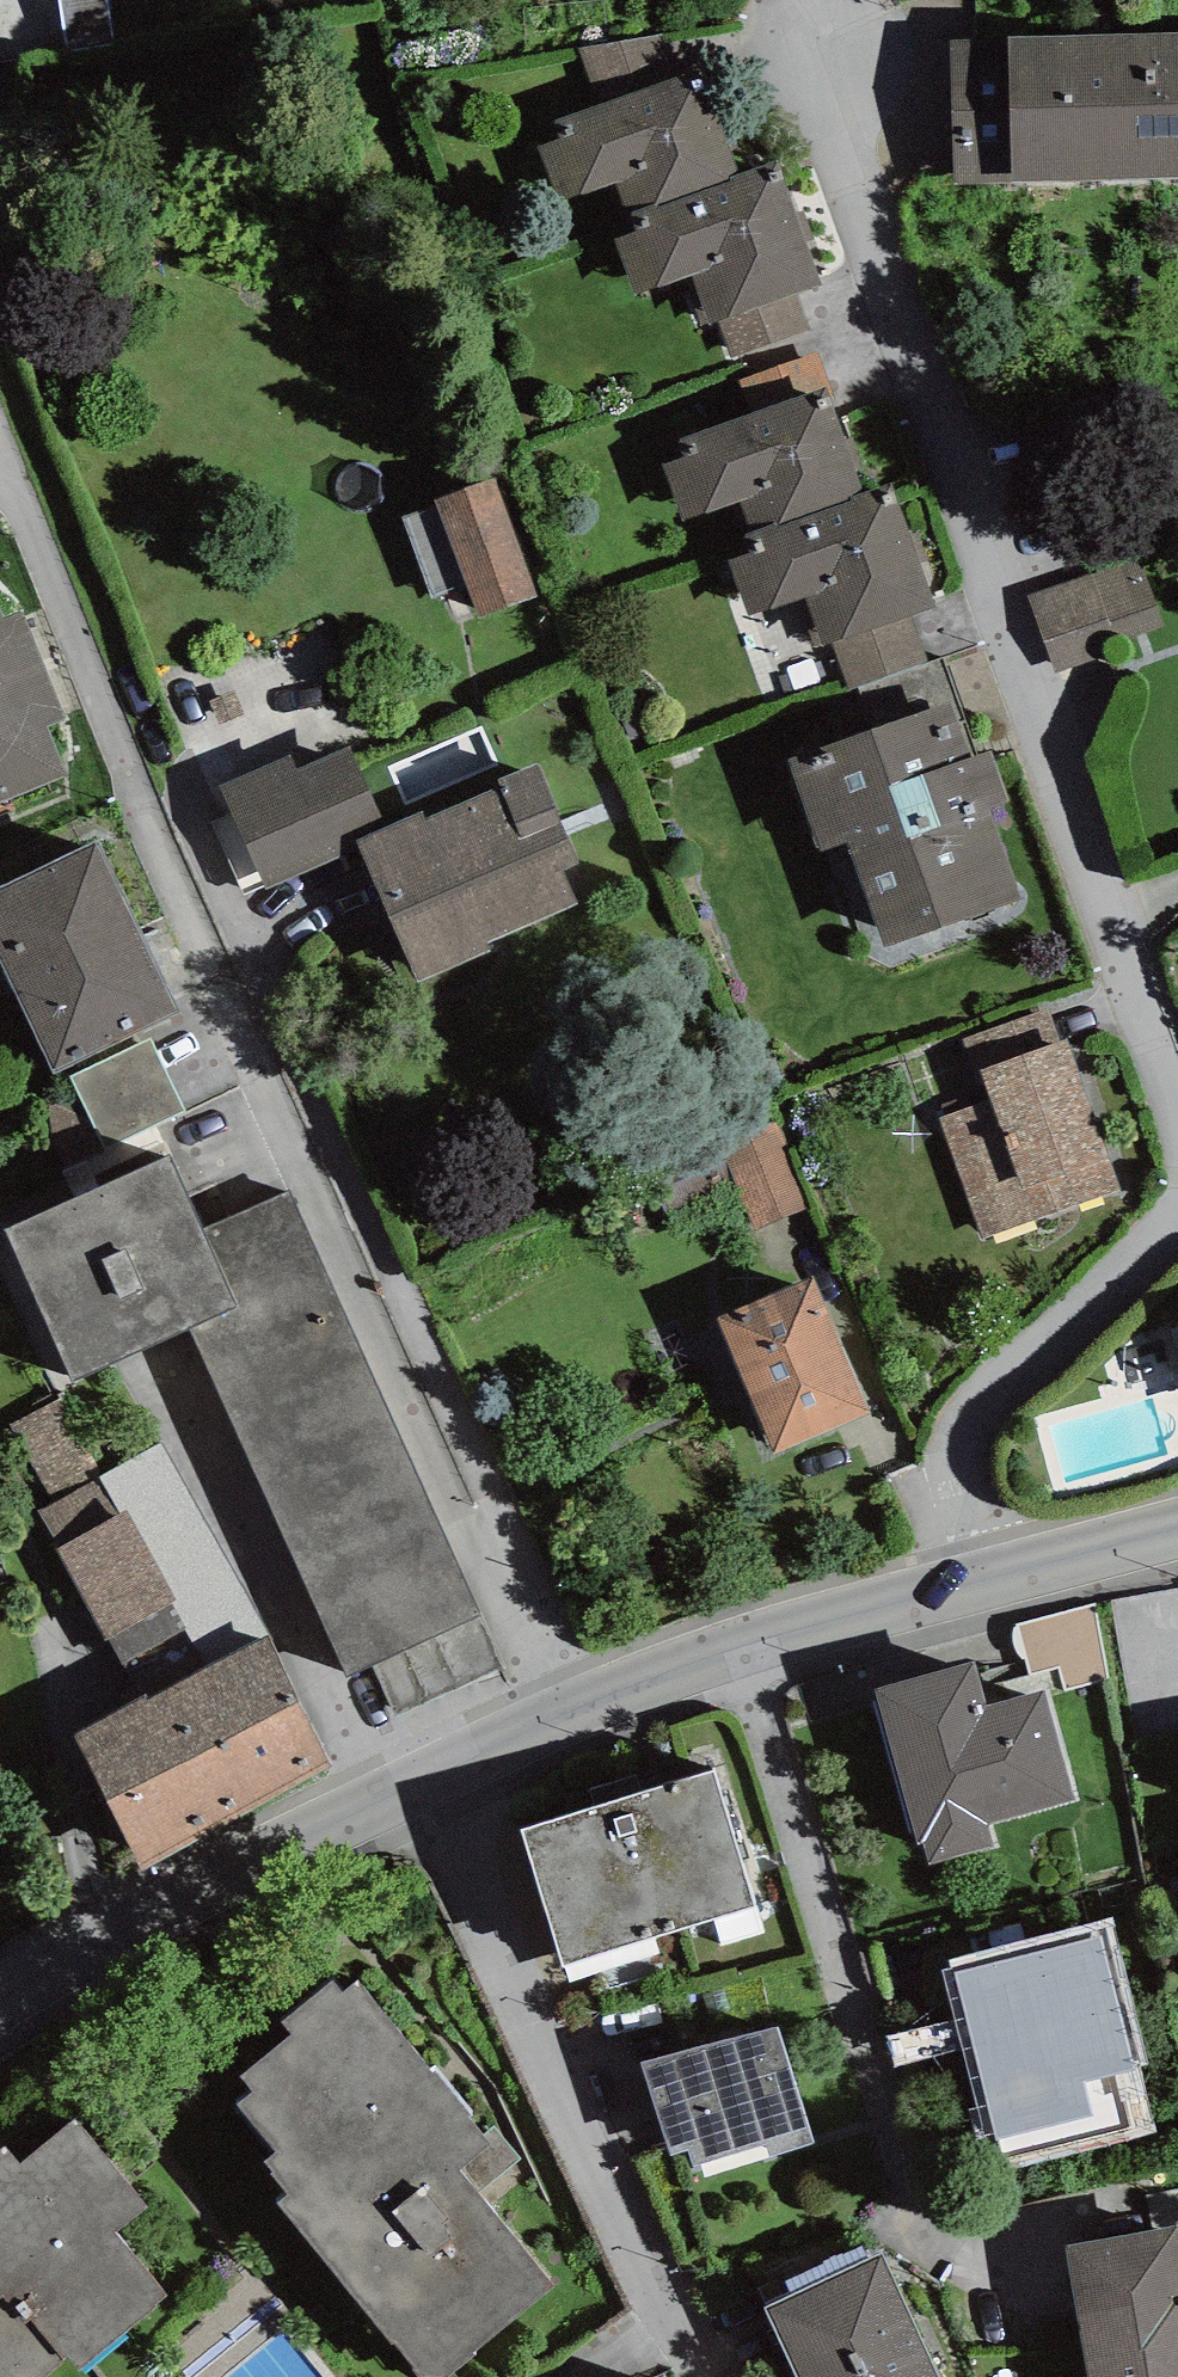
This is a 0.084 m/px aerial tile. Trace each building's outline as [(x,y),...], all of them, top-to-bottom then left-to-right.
[(64,56),(115,49),(108,0),(56,0),(64,56)] [(1097,33),(1098,181),(1177,180),(1177,32),(1097,33)] [(599,104),(682,74),(667,33),(579,47),(599,104)] [(1098,181),(1097,33),(951,35),(954,184),(1098,181)] [(616,182),(627,213),(740,173),(703,67),(682,74),(599,104),(553,120),(559,138),(537,146),(557,203),(616,182)] [(799,295),(823,287),(778,160),(740,173),(627,213),(634,232),(613,239),(633,295),(693,274),(711,326),(719,323),(799,295)] [(799,295),(719,323),(730,360),(811,330),(799,295)] [(750,414),(828,387),(816,353),(738,380),(750,414)] [(751,534),(865,496),(828,387),(750,414),(678,438),(684,456),(664,463),(683,521),(740,502),(751,534)] [(478,617),(539,595),(497,479),(436,501),(437,505),(466,584),(478,617)] [(934,609),(893,487),(865,496),(751,534),(745,537),(750,553),(727,561),(747,618),(807,598),(823,646),(833,643),(913,616),(934,609)] [(466,584),(437,505),(401,518),(430,597),(466,584)] [(1138,559),(1027,596),(1054,675),(1119,653),(1116,643),(1161,628),(1138,559)] [(47,726),(65,719),(22,612),(4,620),(0,609),(0,803),(67,776),(47,726)] [(928,662),(913,616),(833,643),(848,688),(928,662)] [(970,760),(949,701),(785,760),(820,854),(848,844),(885,947),(1020,899),(988,809),(970,760)] [(359,848),(391,834),(352,744),(297,768),(291,753),(220,784),(266,888),(359,848)] [(970,760),(988,809),(1009,801),(991,752),(970,760)] [(487,942),(579,902),(566,870),(580,864),(536,761),(497,778),(501,787),(391,834),(359,848),(417,982),(491,951),(487,942)] [(0,886),(0,961),(55,1074),(182,1012),(97,839),(0,886)] [(973,1073),(1060,1041),(1048,1007),(961,1038),(973,1073)] [(187,1111),(151,1037),(69,1076),(106,1151),(187,1111)] [(1060,1041),(973,1073),(984,1103),(939,1119),(982,1240),(1122,1190),(1068,1039),(1060,1041)] [(718,1141),(755,1230),(808,1208),(772,1119),(718,1141)] [(169,1156),(3,1230),(71,1381),(191,1327),(237,1307),(202,1230),(169,1156)] [(287,1193),(202,1230),(237,1307),(191,1327),(347,1674),(479,1615),(287,1193)] [(814,1277),(717,1316),(773,1453),(870,1414),(814,1277)] [(61,1396),(10,1424),(52,1501),(104,1473),(61,1396)] [(38,1512),(60,1546),(117,1515),(96,1481),(38,1512)] [(60,1546),(56,1548),(107,1641),(110,1640),(173,1606),(179,1603),(128,1509),(117,1515),(60,1546)] [(1094,1605),(1019,1626),(1030,1675),(1059,1668),(1066,1689),(1107,1678),(1094,1605)] [(173,1606),(110,1640),(124,1665),(187,1631),(173,1606)] [(144,1869),(335,1768),(267,1639),(150,1700),(147,1695),(72,1734),(144,1869)] [(974,1661),(875,1688),(917,1843),(925,1841),(931,1865),(996,1847),(990,1823),(1017,1816),(1078,1799),(1048,1690),(987,1707),(974,1661)] [(714,1770),(521,1829),(563,1966),(757,1907),(714,1770)] [(1103,1937),(954,1971),(999,2161),(1148,2126),(1103,1937)] [(359,1979),(343,1992),(333,1980),(282,2022),(291,2034),(238,2076),(251,2093),(236,2105),(274,2151),(262,2161),(290,2194),(277,2204),(418,2376),(446,2376),(556,2288),(478,2192),(521,2158),(494,2125),(484,2134),(359,1979)] [(779,2027),(640,2062),(669,2157),(689,2152),(693,2167),(703,2165),(706,2178),(813,2144),(779,2027)] [(69,2359),(77,2369),(168,2295),(115,2232),(148,2205),(76,2118),(20,2164),(5,2147),(0,2151),(0,2376),(48,2376),(69,2359)] [(1064,2251),(1087,2376),(1177,2376),(1177,2230),(1064,2251)] [(765,2309),(796,2376),(837,2376),(920,2339),(880,2255),(765,2309)] [(920,2339),(837,2376),(938,2376),(920,2339)]
